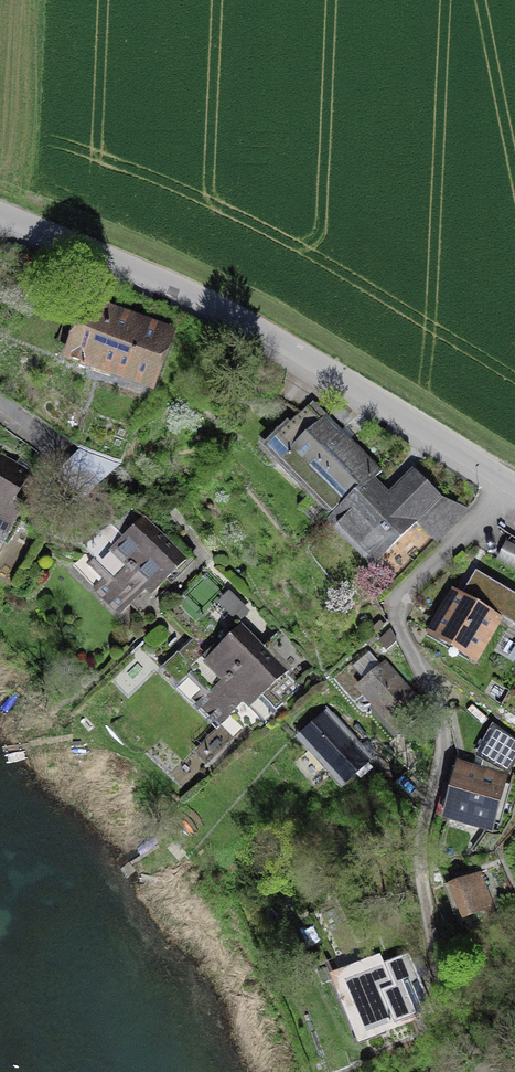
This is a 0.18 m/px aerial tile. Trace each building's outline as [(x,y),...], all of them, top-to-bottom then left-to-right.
[(154,385),(176,324),(84,292),(63,353),(154,385)] [(378,466),(328,410),(295,439),(345,496),(372,471),(378,466)] [(0,455),(0,529),(5,533),(40,482),(0,455)] [(444,495),(413,465),(391,488),(372,471),(345,496),(327,516),(373,566),(416,521),(438,541),(468,508),(444,495)] [(126,565),(147,586),(152,591),(188,556),(145,513),(109,548),(126,565)] [(507,543),(499,559),(514,568),(514,547),(507,543)] [(147,586),(126,565),(97,593),(118,615),(147,586)] [(465,591),(455,585),(428,629),(478,660),(506,615),(514,621),(514,591),(478,569),(465,591)] [(269,648),(242,622),(208,655),(241,688),(238,691),(253,707),(288,673),(302,687),(320,669),(284,633),(269,648)] [(241,688),(208,655),(202,661),(223,682),(211,694),(185,668),(203,649),(193,638),(162,669),(226,734),(253,707),(238,691),(241,688)] [(427,708),(383,659),(356,683),(400,732),(427,708)] [(373,755),(328,706),(297,734),(342,784),(373,755)] [(453,769),(442,809),(490,822),(501,782),(514,757),(514,744),(498,731),(482,760),(483,760),(478,776),(453,769)] [(497,914),(481,870),(453,880),(466,915),(485,908),(488,917),(497,914)] [(409,951),(386,961),(381,950),(331,971),(361,1041),(399,1025),(435,1011),(409,951)] [(458,1057),(440,1067),(443,1071),(442,1071),(466,1071),(458,1057)]
